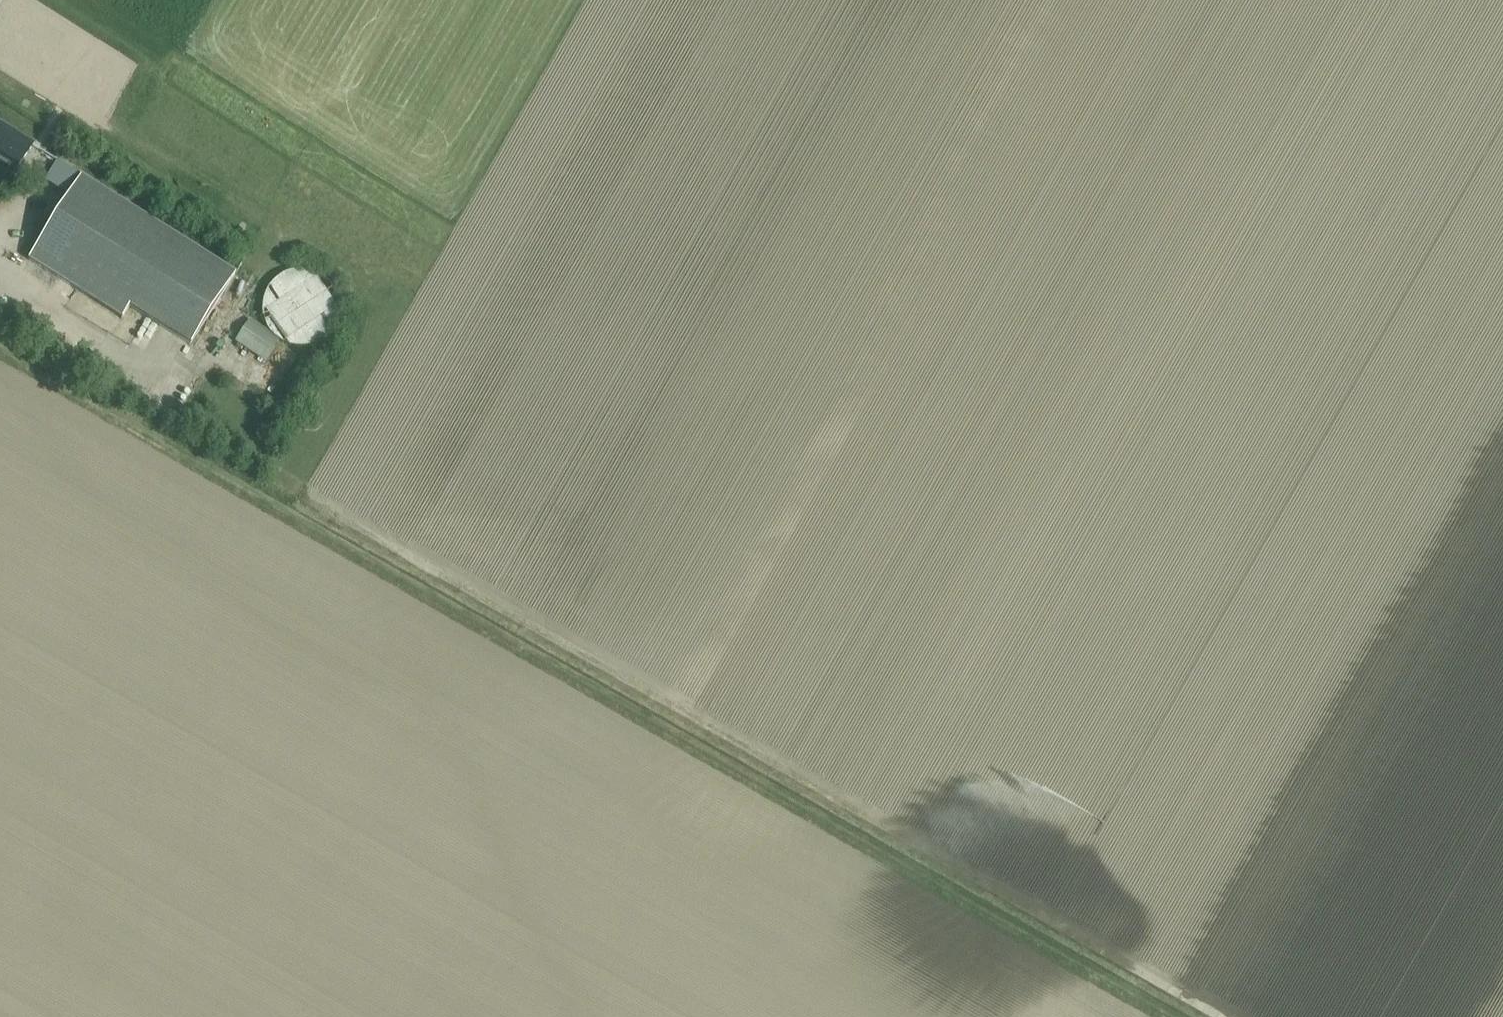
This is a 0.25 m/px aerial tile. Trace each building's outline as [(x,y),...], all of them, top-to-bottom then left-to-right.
[(32,144),(0,124),(0,162),(15,172),(32,144)] [(191,344),(235,272),(80,176),(28,259),(122,317),(129,305),(191,344)] [(263,307),(263,310),(263,313),(264,316),(264,318),(266,324),(268,326),(269,329),(271,331),(273,333),(276,337),(279,339),(282,341),(287,343),(290,344),(293,345),(296,345),(299,345),(302,346),(304,345),(307,345),(313,343),(318,341),(321,340),(323,338),(326,335),(329,333),(331,330),(333,327),(335,324),(336,320),(337,317),(338,313),(338,310),(338,306),(338,302),(337,299),(336,295),(335,292),(333,289),(331,286),(329,283),(326,280),(323,278),(320,276),(317,274),(314,273),(310,271),(307,271),(303,270),(299,270),(296,271),(292,271),(289,272),(285,273),(282,275),(279,277),(276,279),(273,282),(271,285),(269,287),(267,291),(265,295),(263,301),(263,304),(263,307)] [(255,348),(264,327),(230,312),(220,333),(255,348)]
